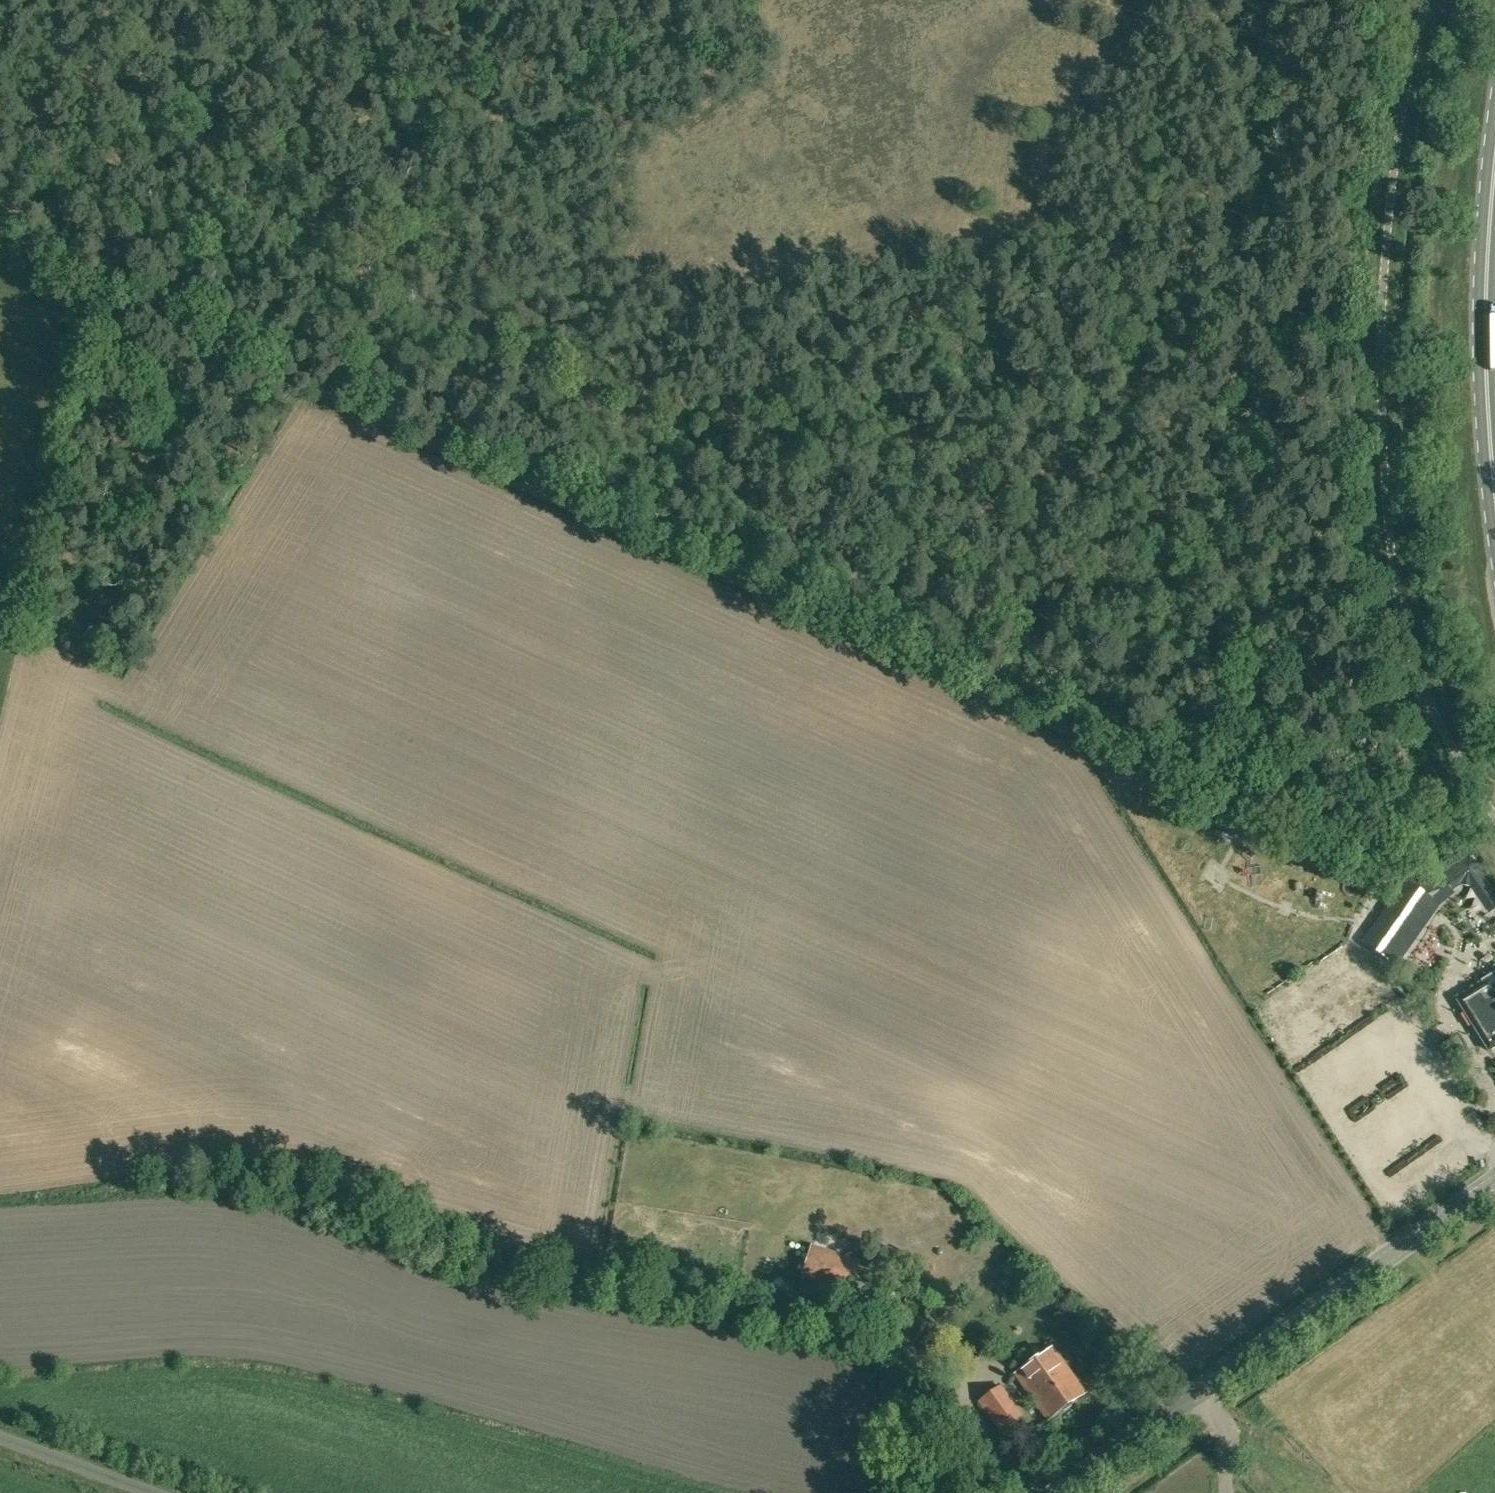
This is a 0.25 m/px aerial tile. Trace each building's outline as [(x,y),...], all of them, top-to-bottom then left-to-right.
[(1405,884),(1374,929),(1382,934),(1378,939),(1386,945),(1389,940),(1398,946),(1427,904),(1412,893),(1416,888),(1407,882),(1405,884)] [(1458,1002),(1489,1051),(1494,1047),(1494,985),(1489,989),(1486,984),(1458,1002)] [(813,1249),(805,1270),(802,1279),(850,1297),(861,1267),(813,1249)] [(1047,1419),(1084,1393),(1052,1349),(1016,1374),(1047,1419)] [(1034,1434),(1022,1417),(1001,1385),(978,1401),(1011,1449),(1034,1434)]
